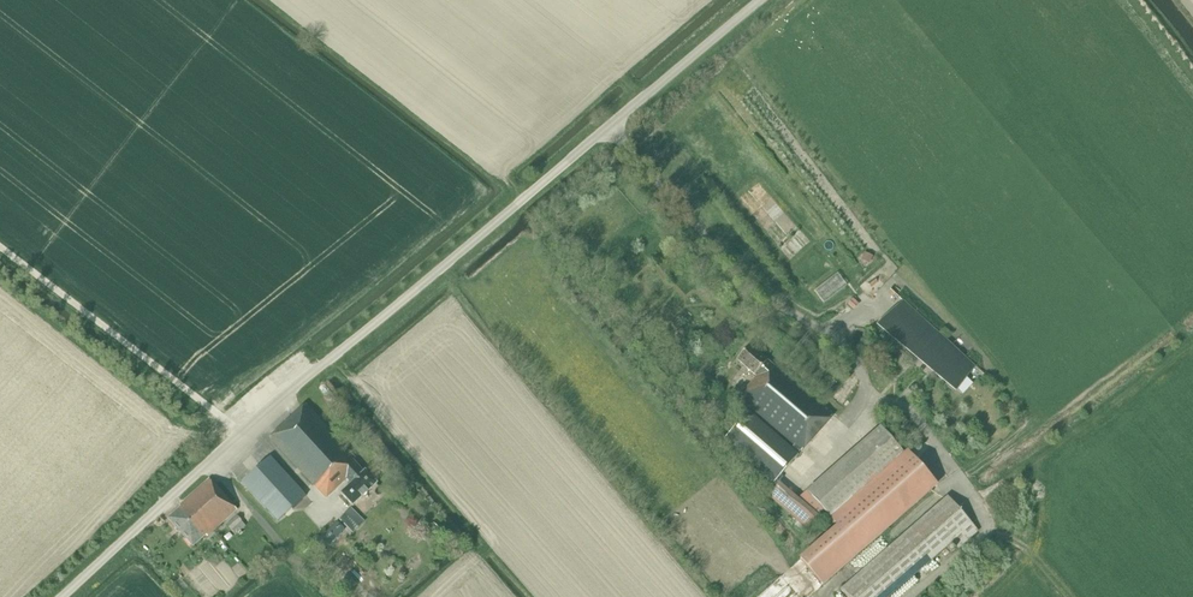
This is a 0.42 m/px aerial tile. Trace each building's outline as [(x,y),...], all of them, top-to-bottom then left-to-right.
[(694,206),(704,196),(696,188),(686,197),(694,206)] [(872,263),(875,256),(867,252),(864,260),(872,263)] [(842,272),(816,288),(825,302),(850,286),(842,272)] [(875,279),(868,284),(871,288),(878,283),(875,279)] [(975,366),(904,300),(876,325),(956,392),(975,366)] [(798,455),(801,451),(833,415),(782,370),(780,372),(749,345),(737,359),(757,377),(739,397),(794,445),(791,449),(748,411),(724,439),(774,483),(798,455)] [(742,387),(748,381),(742,376),(736,382),(742,387)] [(341,494),(353,506),(377,484),(365,471),(364,472),(353,460),(355,458),(306,404),(270,438),(326,498),(347,479),(351,484),(341,494)] [(731,408),(721,420),(727,425),(737,412),(731,408)] [(880,427),(806,492),(830,518),(903,454),(880,427)] [(825,585),(938,486),(907,451),(903,454),(830,518),(836,526),(801,557),(825,585)] [(271,456),(242,483),(278,522),(306,496),(271,456)] [(181,507),(168,518),(180,532),(223,494),(209,479),(180,505),(181,507)] [(768,496),(806,529),(818,516),(780,482),(768,496)] [(933,493),(940,500),(946,493),(939,487),(933,493)] [(237,510),(223,494),(180,532),(193,546),(206,535),(207,536),(237,510)] [(979,532),(947,496),(840,590),(846,596),(890,596),(953,543),(959,549),(979,532)] [(339,520),(353,534),(365,522),(351,508),(339,520)] [(237,516),(226,526),(235,536),(246,526),(237,516)] [(337,522),(316,542),(324,550),(345,529),(337,522)] [(954,569),(940,580),(945,586),(959,575),(954,569)]
